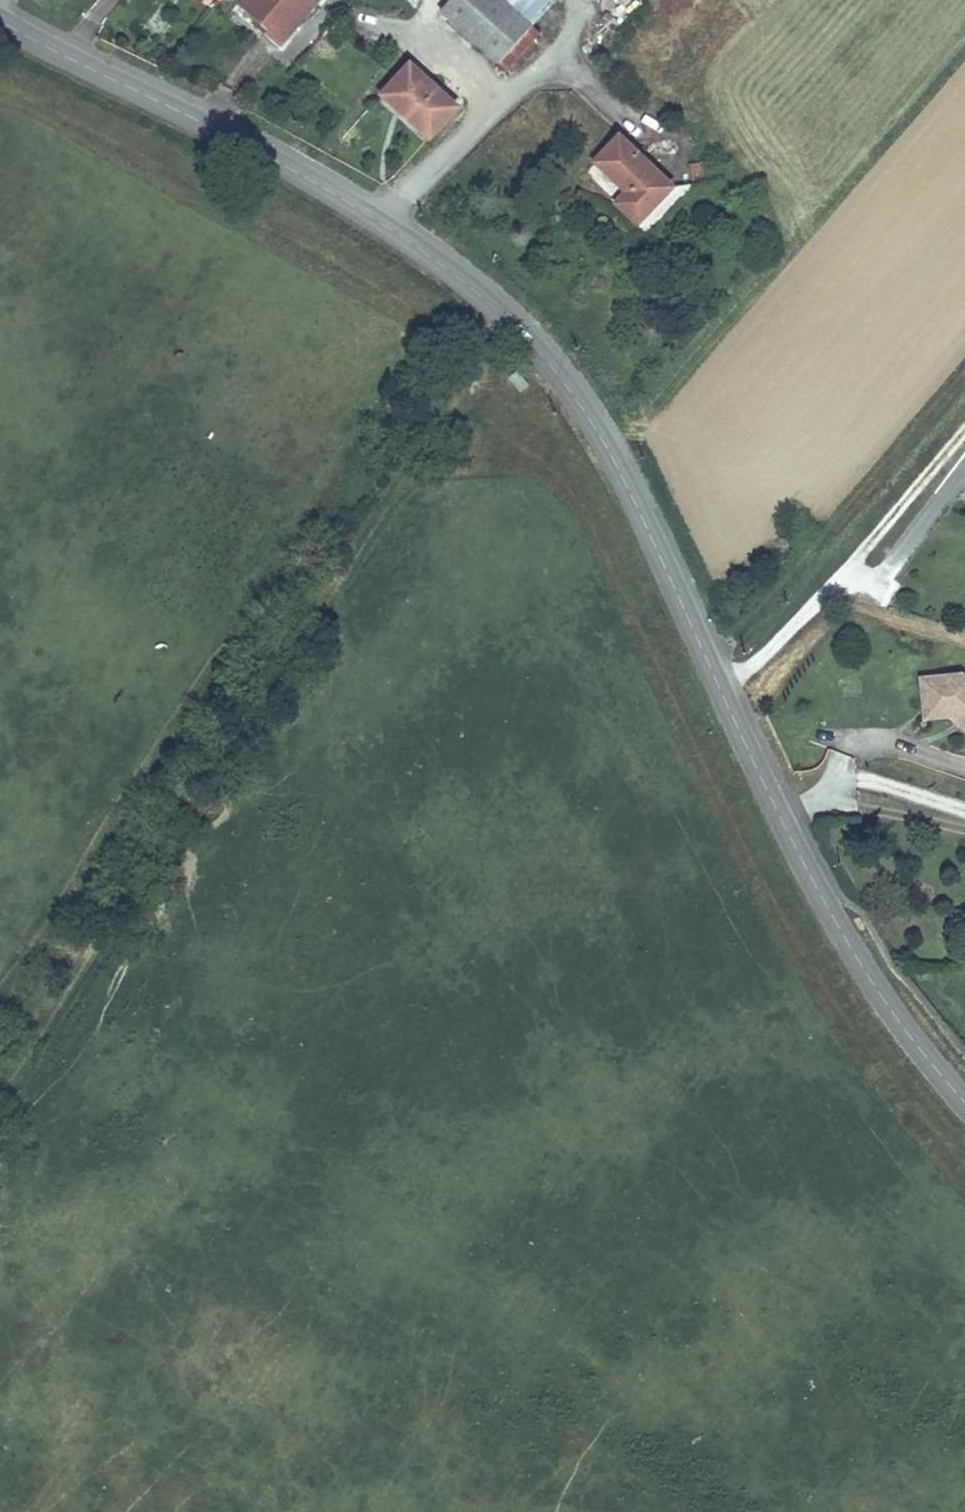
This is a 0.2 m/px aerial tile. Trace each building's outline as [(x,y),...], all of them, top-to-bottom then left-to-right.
[(243,2),(261,17),(255,22),(280,46),(319,0),(245,0),(243,2)] [(498,0),(449,0),(434,18),(500,74),(535,33),(523,22),(498,0)] [(542,0),(498,0),(523,22),(542,0)] [(462,105),(410,60),(386,90),(436,134),(462,105)] [(669,181),(617,133),(593,159),(623,186),(612,197),(633,218),(669,181)] [(701,179),(701,158),(686,157),(685,180),(701,179)] [(929,677),(933,718),(943,717),(964,735),(964,682),(955,674),(929,677)] [(933,718),(929,677),(914,679),(918,719),(933,718)]
